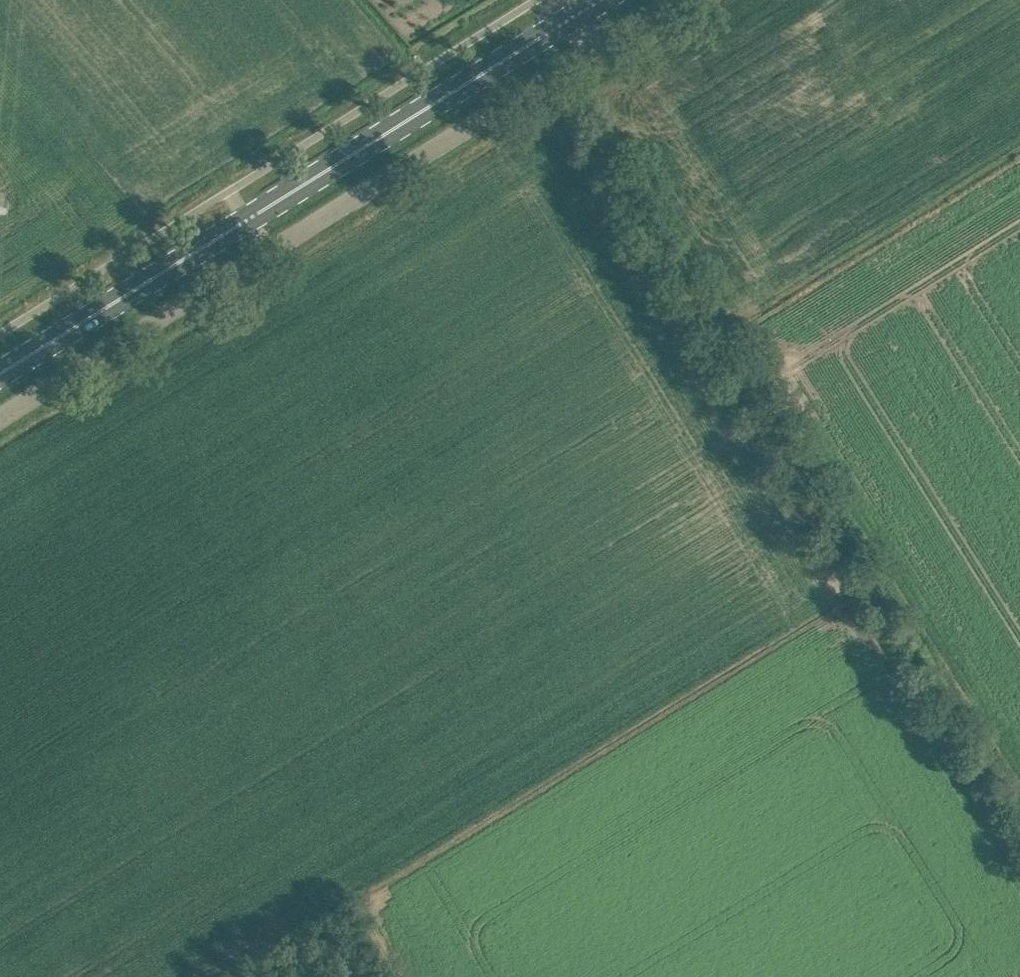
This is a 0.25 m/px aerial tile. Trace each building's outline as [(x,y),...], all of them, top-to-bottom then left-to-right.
[(350,963),(333,976),(362,976),(350,963)]
